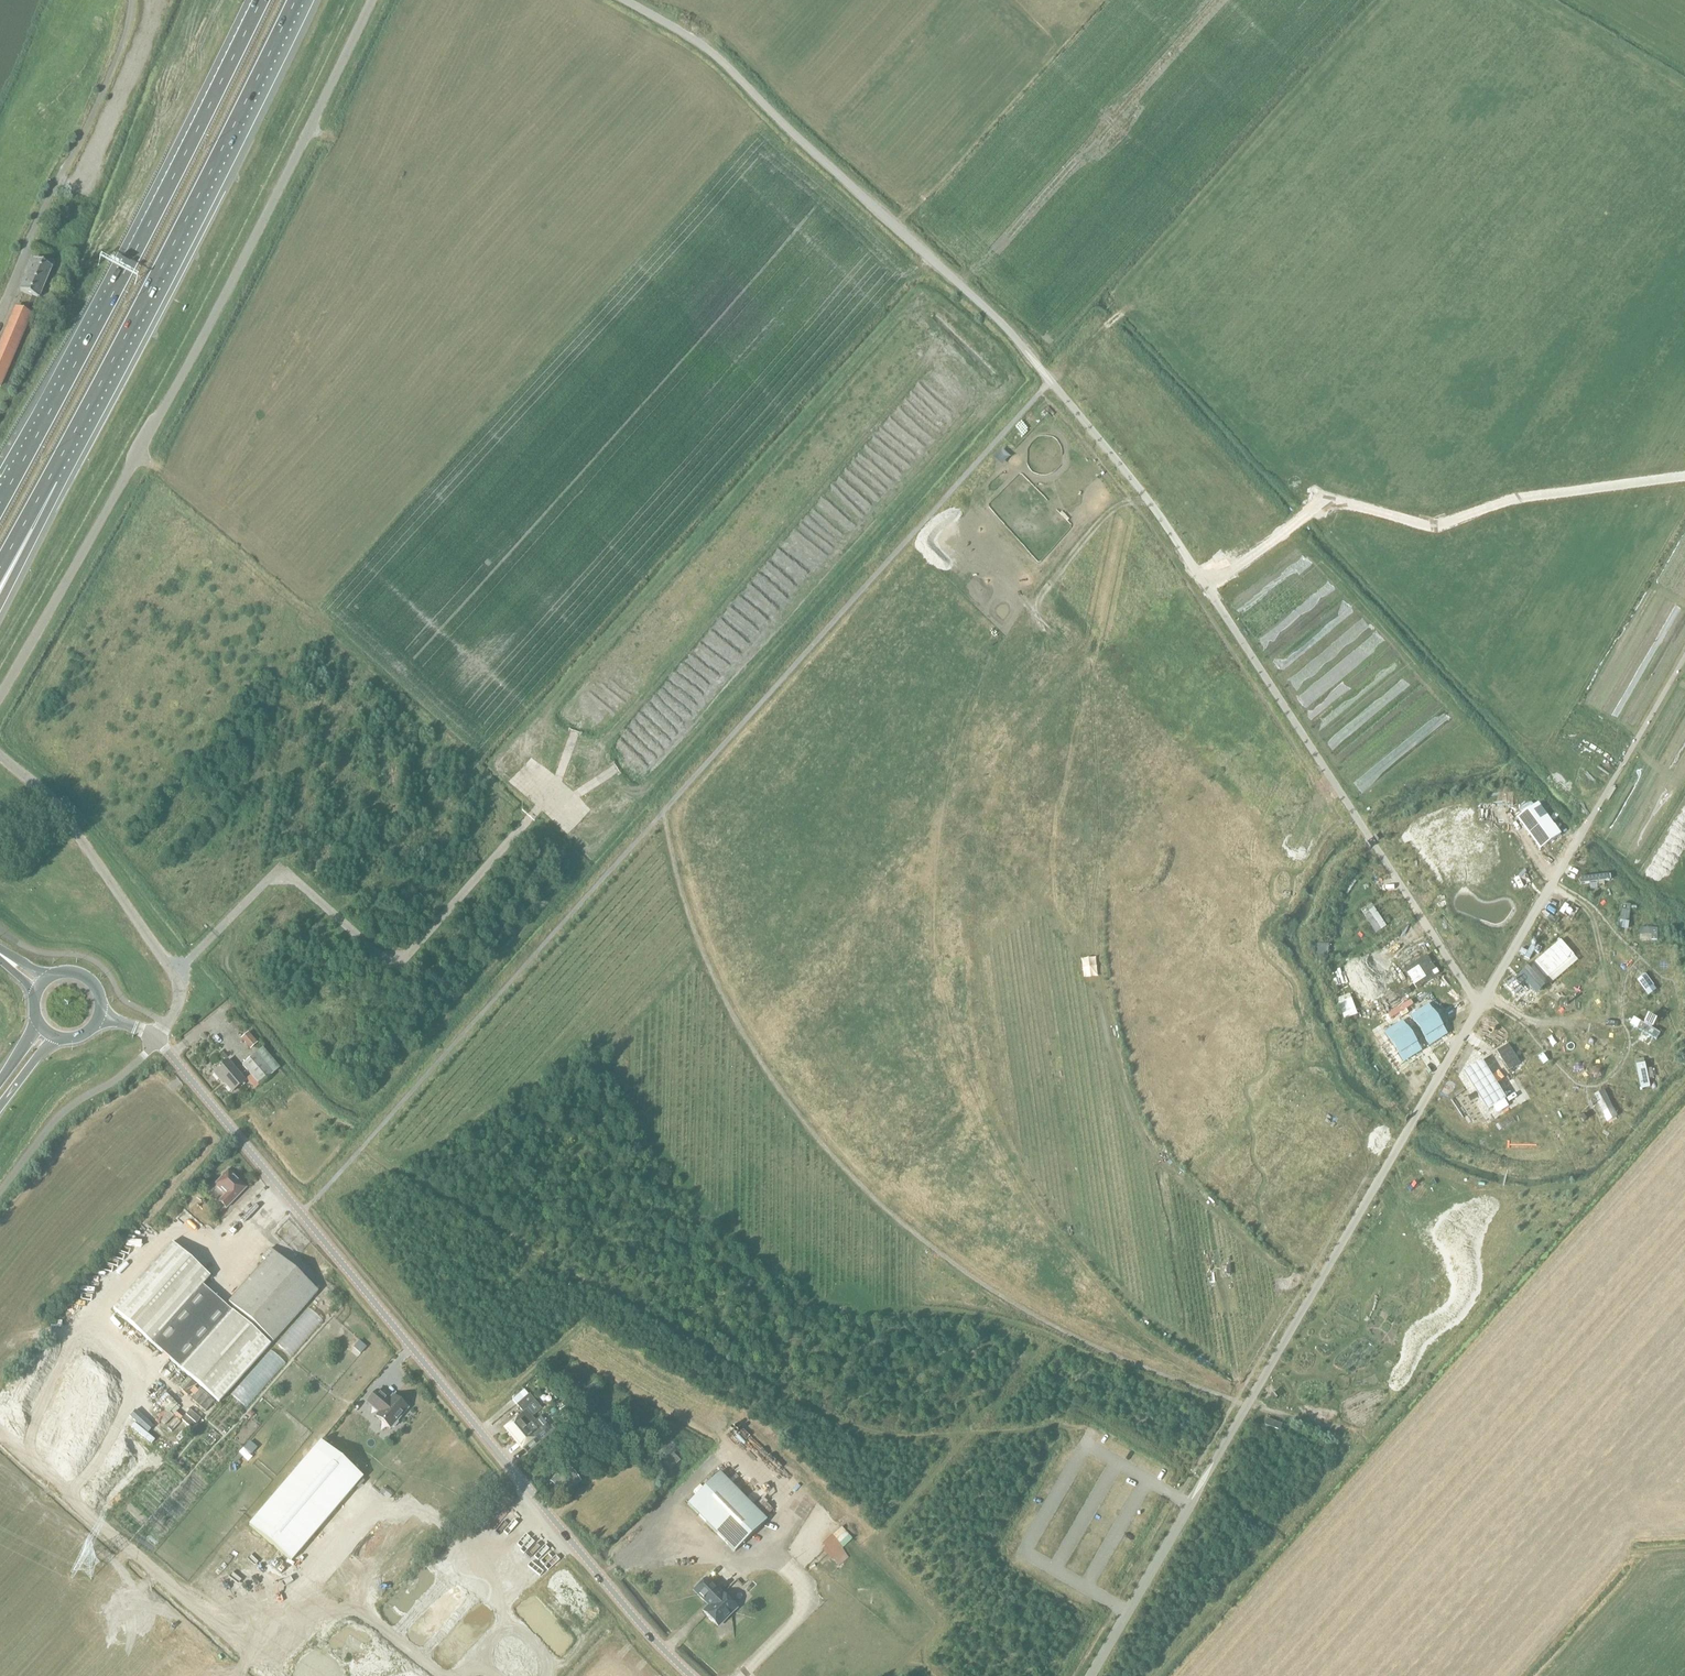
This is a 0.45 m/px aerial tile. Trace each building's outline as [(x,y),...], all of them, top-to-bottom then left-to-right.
[(32,296),(38,298),(39,299),(55,260),(48,257),(44,264),(33,259),(20,291),(32,296)] [(31,314),(38,298),(32,296),(25,312),(31,314)] [(0,344),(0,386),(31,314),(25,312),(15,308),(0,344)] [(1524,814),(1546,845),(1561,835),(1538,804),(1524,814)] [(1500,816),(1492,827),(1497,831),(1505,820),(1500,816)] [(1512,847),(1521,838),(1513,830),(1503,839),(1512,847)] [(1581,886),(1583,885),(1583,884),(1590,883),(1597,883),(1598,882),(1599,885),(1604,884),(1604,882),(1609,881),(1608,875),(1580,879),(1580,880),(1578,880),(1581,886)] [(1362,909),(1376,932),(1388,925),(1374,902),(1362,909)] [(1620,929),(1628,930),(1631,905),(1622,904),(1620,929)] [(1641,928),(1641,935),(1641,937),(1646,938),(1646,935),(1651,935),(1651,940),(1657,940),(1657,928),(1651,928),(1651,926),(1646,926),(1646,928),(1641,928)] [(1515,971),(1506,978),(1510,983),(1505,987),(1509,994),(1515,990),(1519,996),(1534,987),(1539,993),(1589,960),(1576,940),(1519,978),(1515,971)] [(1329,944),(1316,943),(1314,954),(1328,956),(1329,944)] [(1416,986),(1439,972),(1428,954),(1405,968),(1416,986)] [(1341,976),(1379,966),(1377,959),(1339,969),(1341,976)] [(1646,991),(1653,986),(1644,974),(1640,976),(1642,978),(1638,981),(1646,991)] [(1351,993),(1338,998),(1345,1019),(1359,1014),(1351,993)] [(1430,1046),(1449,1034),(1429,1004),(1411,1016),(1430,1046)] [(1635,1019),(1632,1025),(1656,1040),(1660,1033),(1651,1028),(1656,1019),(1652,1016),(1651,1018),(1648,1017),(1644,1024),(1635,1019)] [(1423,1052),(1403,1021),(1384,1033),(1403,1064),(1423,1052)] [(248,1033),(242,1037),(251,1047),(256,1043),(248,1033)] [(1516,1066),(1520,1063),(1508,1044),(1497,1051),(1509,1070),(1516,1066)] [(256,1088),(259,1085),(273,1074),(256,1054),(242,1065),(251,1075),(247,1078),(256,1088)] [(1547,1061),(1542,1054),(1538,1057),(1544,1064),(1546,1063),(1547,1061)] [(1650,1085),(1643,1058),(1635,1060),(1641,1088),(1650,1085)] [(227,1060),(213,1073),(220,1081),(221,1079),(232,1092),(245,1081),(227,1060)] [(1464,1077),(1488,1114),(1506,1102),(1482,1065),(1464,1077)] [(1595,1097),(1607,1121),(1616,1116),(1604,1093),(1595,1097)] [(226,1208),(246,1188),(233,1176),(234,1175),(228,1169),(221,1176),(222,1177),(215,1184),(225,1195),(219,1201),(226,1208)] [(218,1403),(270,1345),(232,1311),(202,1285),(210,1276),(172,1243),(113,1309),(218,1403)] [(228,1302),(273,1341),(318,1291),(270,1248),(262,1257),(266,1260),(228,1302)] [(1231,1282),(1212,1285),(1214,1298),(1232,1295),(1231,1282)] [(354,1347),(362,1352),(367,1345),(359,1340),(354,1347)] [(232,1394),(246,1406),(286,1363),(276,1355),(274,1357),(270,1353),(266,1357),(271,1361),(266,1367),(268,1369),(265,1373),(259,1379),(257,1377),(253,1381),(247,1376),(232,1394)] [(121,1394),(126,1398),(137,1385),(132,1380),(121,1394)] [(552,1388),(553,1390),(559,1395),(562,1392),(555,1385),(552,1388)] [(397,1420),(407,1408),(393,1396),(389,1401),(377,1391),(367,1402),(379,1412),(376,1416),(390,1428),(392,1426),(394,1426),(398,1423),(397,1420)] [(504,1427),(522,1448),(534,1438),(543,1431),(525,1408),(535,1400),(529,1394),(516,1404),(523,1412),(504,1427)] [(190,1408),(182,1419),(193,1428),(202,1418),(190,1408)] [(1282,1429),(1284,1422),(1267,1417),(1265,1424),(1282,1429)] [(551,1448),(559,1455),(572,1441),(564,1434),(551,1448)] [(291,1561),(362,1477),(320,1441),(249,1525),(291,1561)] [(577,1443),(570,1451),(584,1463),(591,1455),(577,1443)] [(719,1472),(687,1504),(734,1552),(766,1520),(719,1472)] [(842,1527),(822,1544),(838,1565),(851,1549),(845,1540),(853,1532),(842,1527)] [(710,1606),(703,1612),(707,1615),(717,1626),(736,1608),(722,1593),(720,1595),(705,1579),(696,1588),(694,1590),(707,1604),(710,1606)]
